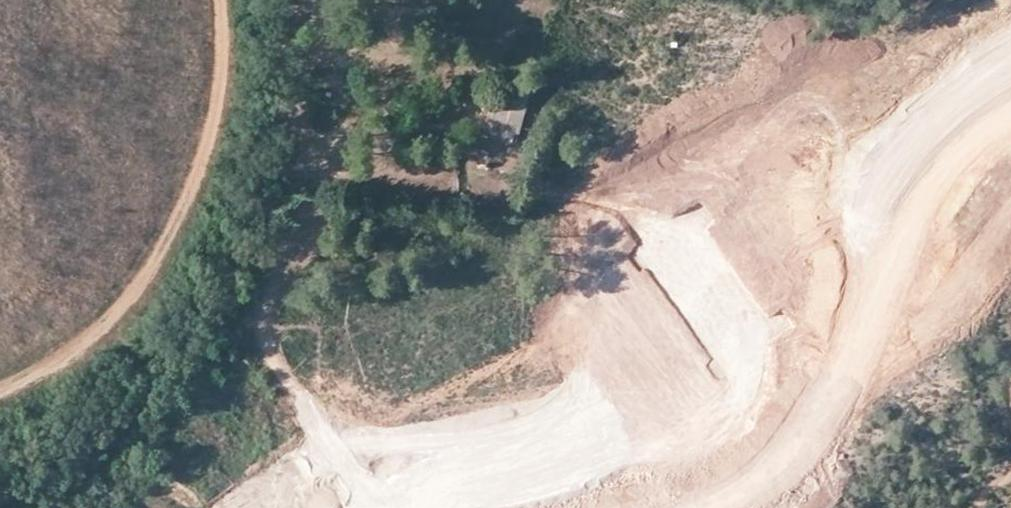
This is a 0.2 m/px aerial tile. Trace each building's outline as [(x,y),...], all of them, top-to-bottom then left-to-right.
[(483,131),(511,139),(524,96),(496,87),(483,131)]
